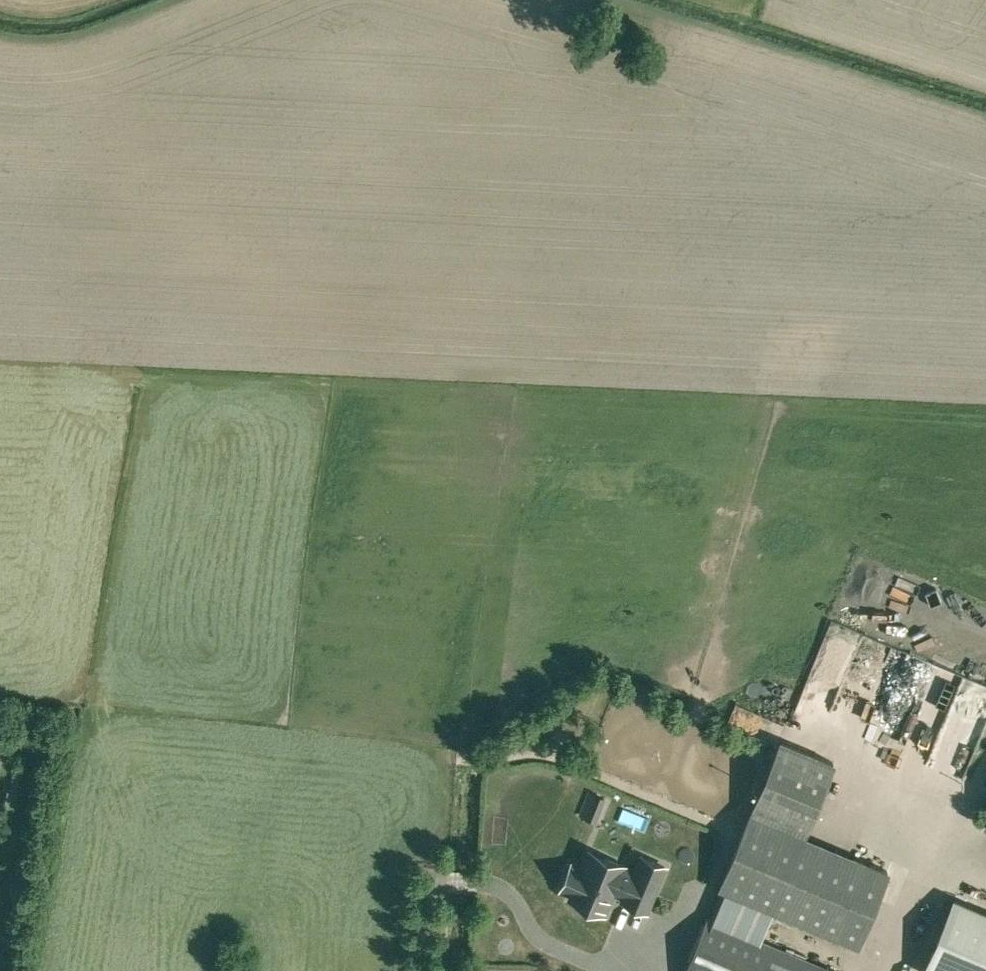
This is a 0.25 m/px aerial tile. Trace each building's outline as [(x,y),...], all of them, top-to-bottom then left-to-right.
[(779,740),(720,887),(856,943),(886,868),(852,854),(801,834),(831,761),(779,740)] [(571,866),(561,890),(566,892),(572,894),(570,900),(603,913),(613,889),(625,894),(622,902),(645,911),(652,893),(652,894),(664,866),(641,857),(634,873),(621,868),(622,866),(604,858),(589,852),(584,865),(582,870),(576,868),(571,866)] [(925,970),(985,970),(985,912),(955,899),(925,970)] [(686,970),(837,970),(707,918),(686,970)]
